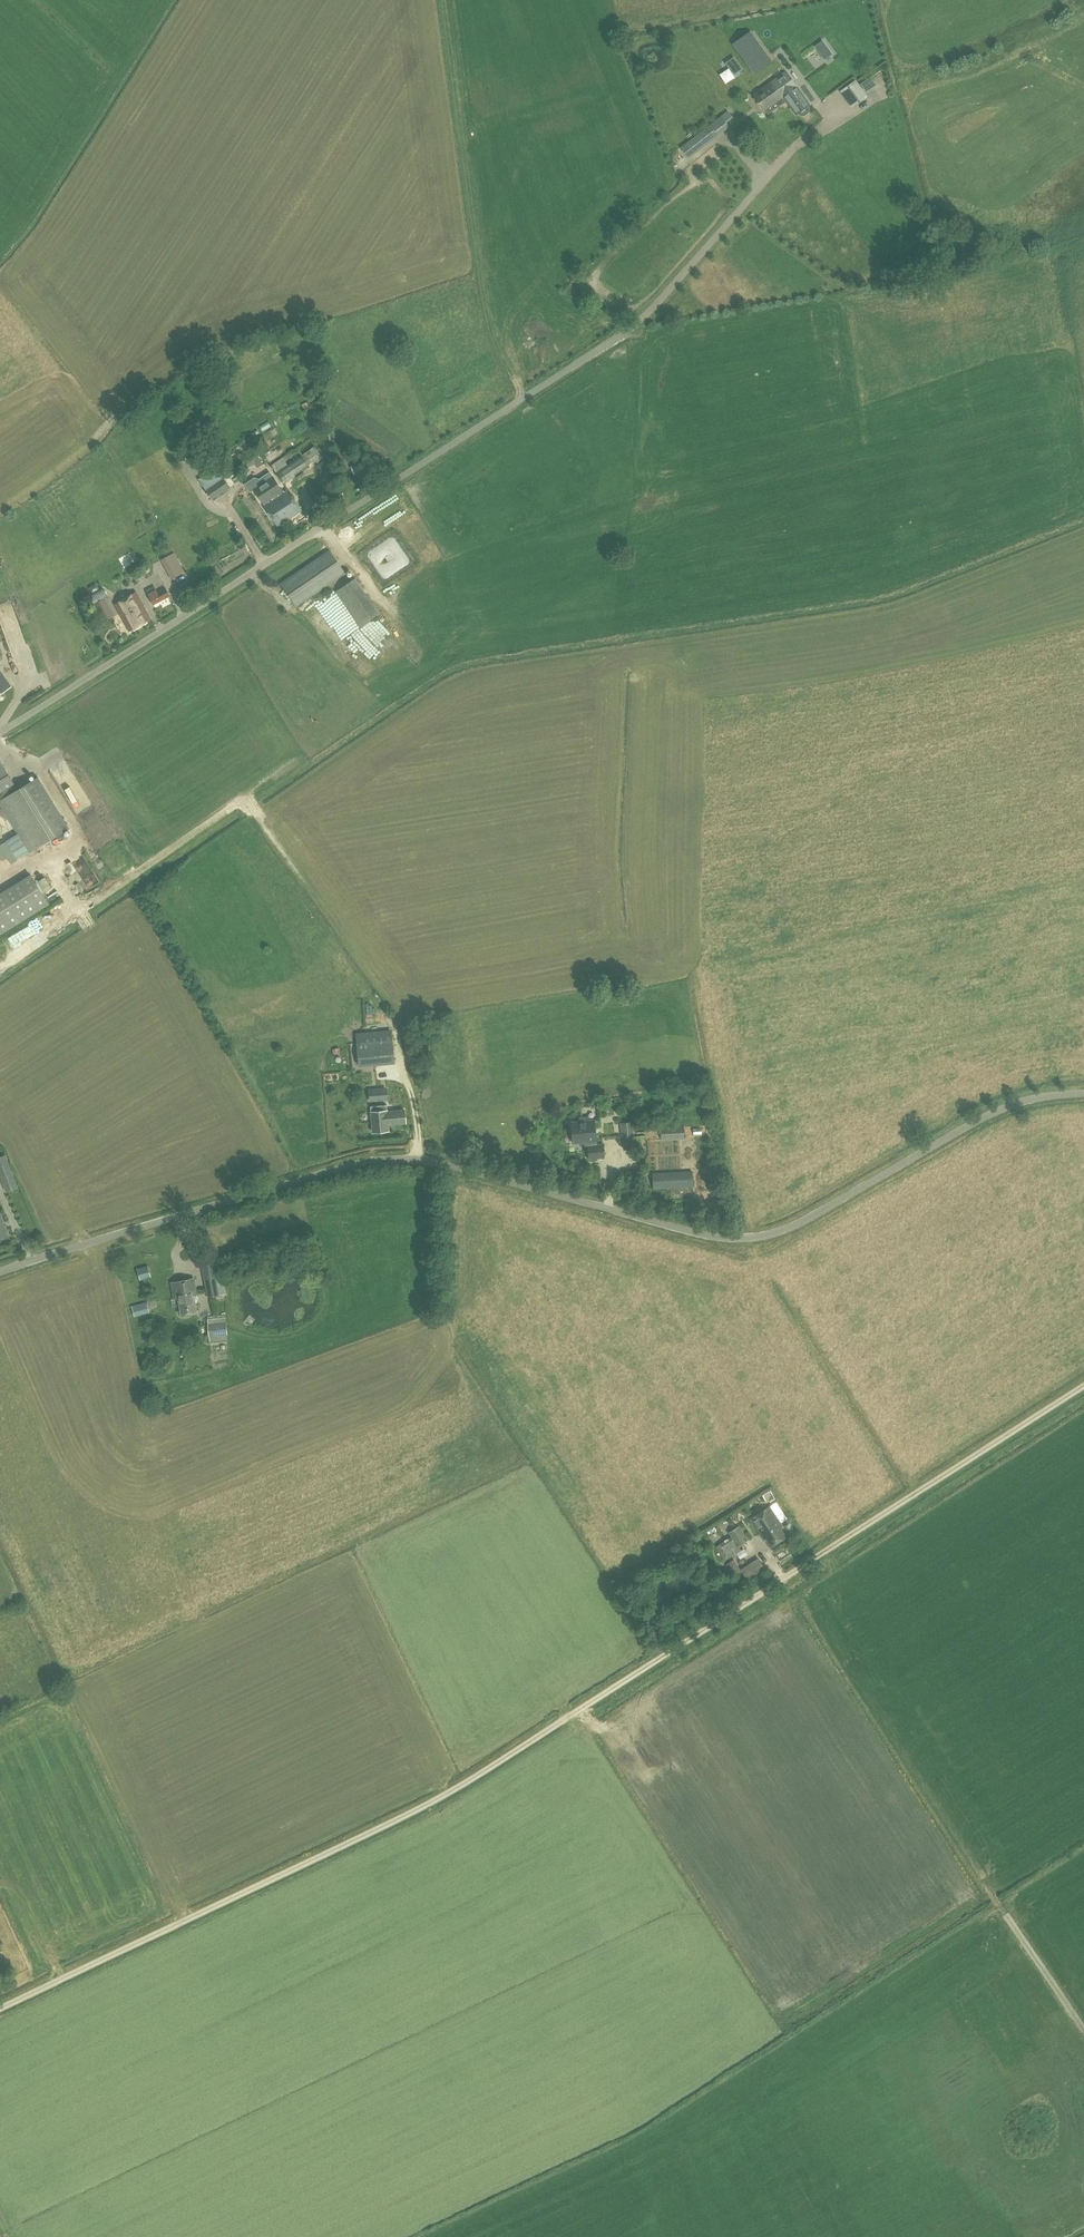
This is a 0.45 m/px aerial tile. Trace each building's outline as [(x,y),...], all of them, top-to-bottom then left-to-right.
[(753,74),(772,60),(752,31),(732,45),(753,74)] [(808,106),(810,104),(786,71),(772,81),(787,101),(786,101),(796,114),(798,113),(799,115),(802,116),(804,116),(808,113),(809,111),(809,108),(808,106)] [(840,90),(852,107),(867,96),(855,80),(840,90)] [(787,101),(772,81),(753,95),(764,110),(766,108),(770,113),(786,101),(787,101)] [(721,115),(681,147),(689,158),(729,126),(721,115)] [(219,395),(211,401),(220,412),(228,406),(219,395)] [(274,422),(281,416),(275,408),(268,414),(274,422)] [(314,447),(302,455),(310,467),(322,458),(314,447)] [(256,454),(239,466),(243,471),(255,463),(257,467),(263,463),(256,454)] [(310,467),(302,455),(277,472),(284,484),(310,467)] [(319,467),(322,487),(336,483),(331,464),(319,467)] [(230,473),(225,466),(217,472),(214,467),(198,478),(205,490),(212,499),(230,487),(223,478),(230,473)] [(268,500),(269,502),(264,505),(278,526),(302,509),(288,489),(282,493),(281,491),(282,490),(273,477),(255,489),(264,503),(268,500)] [(314,502),(318,509),(335,498),(331,491),(314,502)] [(408,559),(390,532),(362,550),(380,577),(408,559)] [(236,556),(243,554),(239,543),(209,555),(214,570),(237,561),(236,556)] [(296,607),(346,573),(330,550),(280,583),(296,607)] [(178,570),(182,569),(174,552),(160,559),(171,579),(180,574),(178,570)] [(336,589),(361,624),(381,609),(356,575),(336,589)] [(183,597),(194,591),(189,581),(178,587),(183,597)] [(153,604),(170,596),(166,588),(157,592),(154,587),(147,591),(150,596),(153,604)] [(129,630),(150,619),(136,592),(115,604),(129,630)] [(102,622),(115,615),(105,597),(92,604),(102,622)] [(99,639),(107,634),(102,628),(95,632),(99,639)] [(355,647),(349,652),(355,660),(362,655),(355,647)] [(12,685),(0,666),(0,692),(12,685)] [(18,789),(0,760),(0,803),(30,852),(70,828),(38,777),(18,789)] [(14,829),(5,834),(16,853),(25,847),(14,829)] [(6,840),(0,844),(0,859),(1,861),(8,857),(12,863),(18,859),(6,840)] [(0,893),(0,932),(1,934),(50,904),(31,874),(0,893)] [(35,880),(50,895),(56,890),(41,874),(35,880)] [(358,1043),(360,1064),(393,1060),(391,1040),(358,1043)] [(385,1089),(371,1090),(372,1101),(386,1100),(385,1089)] [(372,1132),(389,1130),(388,1122),(391,1122),(391,1124),(405,1122),(404,1109),(387,1111),(386,1105),(370,1106),(371,1112),(370,1112),(372,1132)] [(584,1142),(596,1141),(594,1120),(571,1122),(573,1143),(584,1142)] [(636,1148),(635,1136),(633,1121),(621,1122),(624,1149),(636,1148)] [(689,1124),(690,1132),(703,1131),(702,1123),(689,1124)] [(662,1140),(684,1138),(683,1126),(661,1127),(662,1140)] [(695,1133),(693,1140),(702,1142),(703,1135),(695,1133)] [(596,1144),(596,1141),(584,1142),(585,1146),(587,1145),(589,1158),(604,1157),(603,1143),(596,1144)] [(6,1191),(8,1190),(18,1186),(9,1162),(0,1165),(0,1175),(6,1191)] [(653,1189),(693,1187),(693,1170),(652,1173),(653,1189)] [(8,1236),(2,1213),(0,1214),(0,1239),(8,1236)] [(202,1265),(204,1279),(208,1297),(220,1294),(214,1263),(202,1265)] [(140,1280),(151,1277),(147,1265),(136,1267),(140,1280)] [(194,1295),(197,1295),(194,1278),(171,1282),(174,1298),(178,1298),(181,1313),(197,1310),(194,1295)] [(147,1301),(146,1301),(131,1305),(134,1317),(149,1312),(147,1301)] [(208,1324),(209,1336),(227,1334),(226,1322),(208,1324)] [(170,1349),(170,1340),(157,1340),(157,1349),(170,1349)] [(770,1507),(751,1519),(763,1538),(764,1537),(770,1546),(786,1536),(781,1528),(783,1527),(770,1507)] [(728,1532),(731,1537),(716,1547),(725,1560),(741,1550),(738,1546),(748,1539),(739,1525),(728,1532)] [(789,1537),(797,1548),(806,1542),(798,1531),(789,1537)] [(765,1570),(760,1563),(757,1557),(741,1568),(745,1574),(749,1581),(765,1570)] [(23,1938),(16,1941),(20,1950),(27,1948),(23,1938)]
